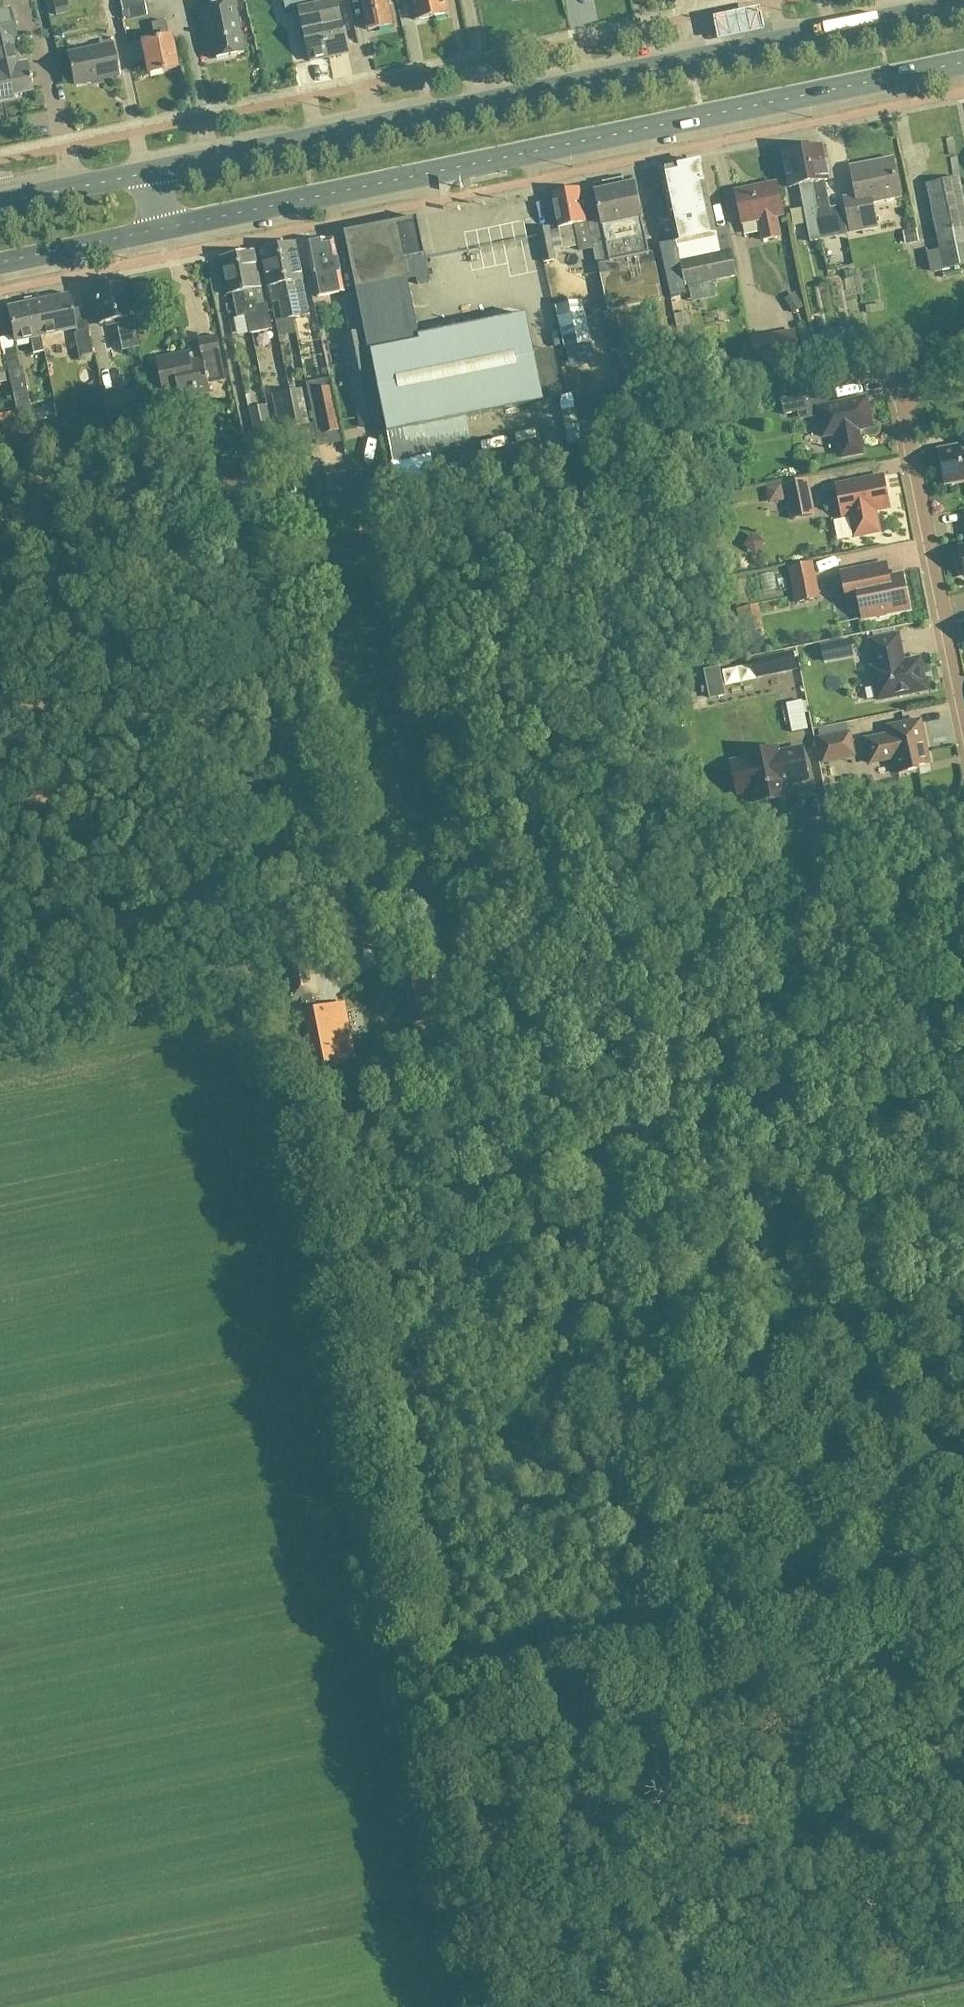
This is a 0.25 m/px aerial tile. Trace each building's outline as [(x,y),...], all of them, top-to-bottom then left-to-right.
[(220,5),(200,10),(210,60),(242,53),(232,3),(231,3),(230,0),(219,0),(220,5)] [(316,6),(309,7),(307,0),(282,0),(285,13),(298,10),(310,62),(328,58),(316,6)] [(316,6),(328,58),(347,54),(338,12),(337,12),(335,2),(342,0),(320,0),(321,5),(316,6)] [(361,1),(367,31),(392,26),(386,0),(361,0),(361,1)] [(415,21),(431,18),(427,0),(411,0),(415,21)] [(431,18),(448,14),(445,0),(427,0),(431,18)] [(134,27),(153,22),(149,4),(129,9),(134,27)] [(30,91),(24,64),(17,66),(11,40),(13,39),(7,12),(0,14),(0,98),(30,91)] [(762,12),(716,22),(721,44),(767,35),(762,12)] [(153,40),(141,43),(148,75),(175,69),(168,37),(167,37),(163,23),(150,25),(153,40)] [(109,46),(66,55),(72,86),(115,78),(109,46)] [(814,214),(819,242),(847,237),(842,208),(829,211),(823,183),(832,181),(829,164),(825,165),(821,148),(796,152),(800,170),(804,169),(805,174),(809,173),(817,213),(814,214)] [(800,170),(796,152),(781,155),(788,189),(799,187),(810,244),(819,242),(814,214),(817,213),(809,173),(805,174),(804,169),(800,170)] [(856,198),(844,200),(851,234),(876,229),(872,204),(896,199),(892,181),(896,180),(892,161),(850,169),(856,198)] [(714,232),(700,164),(660,172),(675,244),(715,235),(718,251),(678,259),(684,288),(736,278),(726,229),(714,232)] [(939,252),(926,255),(930,274),(963,267),(963,208),(958,180),(926,187),(939,252)] [(776,184),(735,193),(741,226),(759,222),(763,242),(779,239),(775,219),(783,217),(776,184)] [(588,224),(607,313),(662,301),(652,254),(648,255),(634,186),(595,194),(601,221),(588,224)] [(585,225),(579,190),(551,195),(558,230),(559,230),(563,251),(578,248),(574,227),(585,225)] [(355,291),(407,281),(415,279),(416,286),(430,283),(417,221),(344,236),(355,291)] [(548,227),(535,230),(543,264),(556,261),(548,227)] [(535,233),(511,234),(512,248),(536,246),(535,233)] [(309,244),(309,245),(306,246),(316,299),(321,298),(343,294),(333,241),(325,243),(325,242),(320,243),(319,242),(318,241),(317,241),(316,241),(314,240),(313,241),(312,241),(311,242),(310,243),(309,244)] [(278,249),(292,319),(309,315),(295,245),(278,249)] [(283,321),(292,319),(278,249),(261,252),(271,304),(279,302),(283,321)] [(258,315),(257,315),(246,317),(250,335),(271,331),(266,304),(263,305),(253,253),(237,257),(247,304),(254,303),(255,307),(257,307),(258,315)] [(247,304),(237,257),(220,260),(228,296),(231,295),(236,319),(246,317),(257,315),(258,315),(257,307),(255,307),(254,303),(247,304)] [(482,260),(485,280),(506,277),(503,257),(482,260)] [(357,297),(364,334),(368,354),(370,354),(386,434),(469,417),(543,403),(525,316),(418,337),(407,281),(355,291),(357,297)] [(119,285),(91,291),(99,326),(122,321),(124,330),(130,328),(121,287),(119,287),(119,285)] [(33,303),(40,336),(74,329),(67,295),(33,303)] [(364,334),(357,297),(342,300),(349,336),(342,338),(350,377),(369,373),(362,334),(364,334)] [(33,303),(23,305),(6,308),(13,342),(28,339),(32,354),(43,352),(40,336),(33,303)] [(587,346),(578,305),(554,311),(563,351),(587,346)] [(838,332),(841,349),(850,347),(848,341),(852,340),(850,332),(847,333),(846,330),(838,332)] [(88,331),(74,334),(78,357),(92,354),(88,331)] [(794,332),(752,340),(756,363),(798,355),(794,332)] [(841,349),(838,332),(829,333),(833,350),(841,349)] [(188,353),(155,359),(162,395),(177,392),(179,401),(210,395),(208,386),(225,383),(216,337),(198,341),(201,359),(190,361),(188,353)] [(31,417),(21,368),(7,371),(17,419),(31,417)] [(370,377),(351,381),(360,429),(380,424),(370,377)] [(330,389),(314,392),(322,435),(338,433),(330,389)] [(302,391),(287,394),(295,431),(310,428),(302,391)] [(279,434),(295,431),(287,394),(272,397),(279,434)] [(103,401),(107,421),(138,415),(134,395),(103,401)] [(807,411),(804,395),(780,400),(783,416),(807,411)] [(872,429),(866,398),(816,409),(822,439),(836,436),(840,459),(862,455),(858,431),(872,429)] [(257,455),(274,451),(266,407),(249,410),(257,455)] [(938,451),(945,486),(963,482),(963,446),(938,451)] [(889,509),(882,477),(836,486),(842,519),(849,517),(853,538),(879,533),(874,512),(889,509)] [(812,516),(805,480),(783,485),(790,520),(812,516)] [(962,566),(963,574),(963,549),(959,550),(960,552),(956,555),(956,560),(958,564),(962,566)] [(810,565),(788,569),(796,604),(818,599),(810,565)] [(885,565),(840,574),(847,604),(858,602),(861,620),(875,617),(879,619),(887,618),(889,614),(909,610),(902,576),(888,579),(885,565)] [(746,617),(754,646),(773,641),(766,612),(746,617)] [(903,663),(898,636),(870,642),(875,668),(871,669),(877,701),(925,691),(919,660),(903,663)] [(796,670),(792,654),(753,662),(756,678),(796,670)] [(724,698),(718,668),(702,671),(708,701),(724,698)] [(814,698),(798,702),(806,736),(822,732),(814,698)] [(929,764),(920,721),(887,728),(888,736),(865,741),(870,765),(893,760),(896,775),(917,771),(916,767),(929,764)] [(849,733),(818,740),(822,763),(854,757),(849,733)] [(737,791),(751,788),(755,804),(786,797),(784,785),(808,780),(801,749),(777,754),(776,749),(745,755),(746,760),(731,763),(737,791)] [(291,1002),(317,996),(311,968),(306,969),(305,965),(289,968),(290,972),(285,973),(291,1002)]
